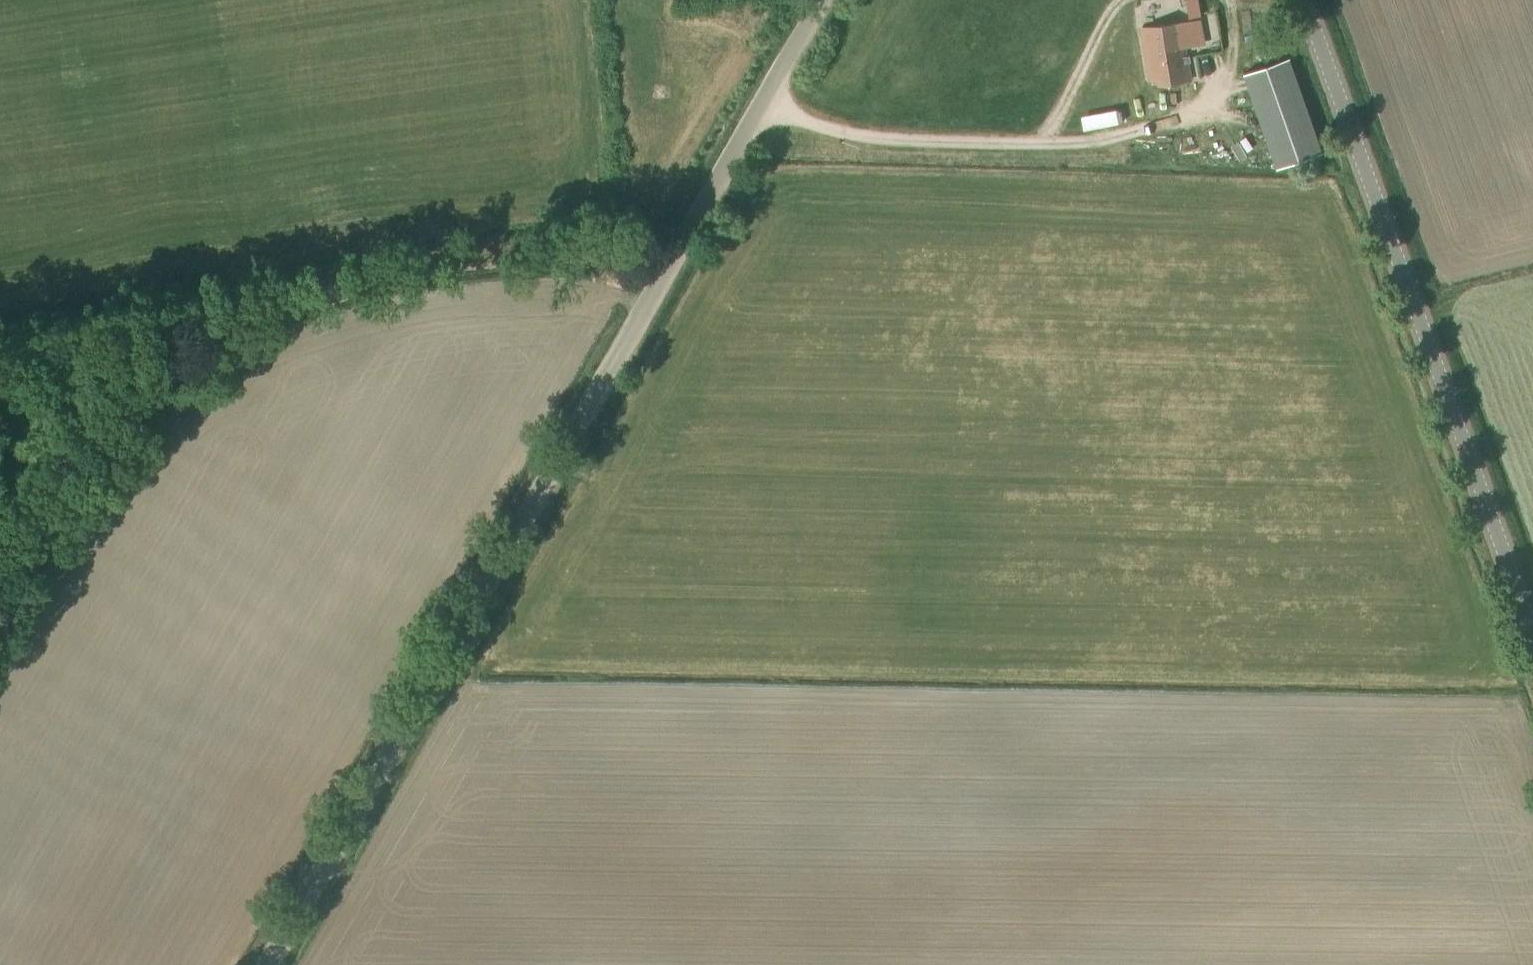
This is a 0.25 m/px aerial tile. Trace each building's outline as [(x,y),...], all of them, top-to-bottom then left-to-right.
[(1190,81),(1184,46),(1187,46),(1184,23),(1142,29),(1150,80),(1158,79),(1159,85),(1190,81)] [(1288,59),(1244,74),(1277,167),(1321,152),(1288,59)]
